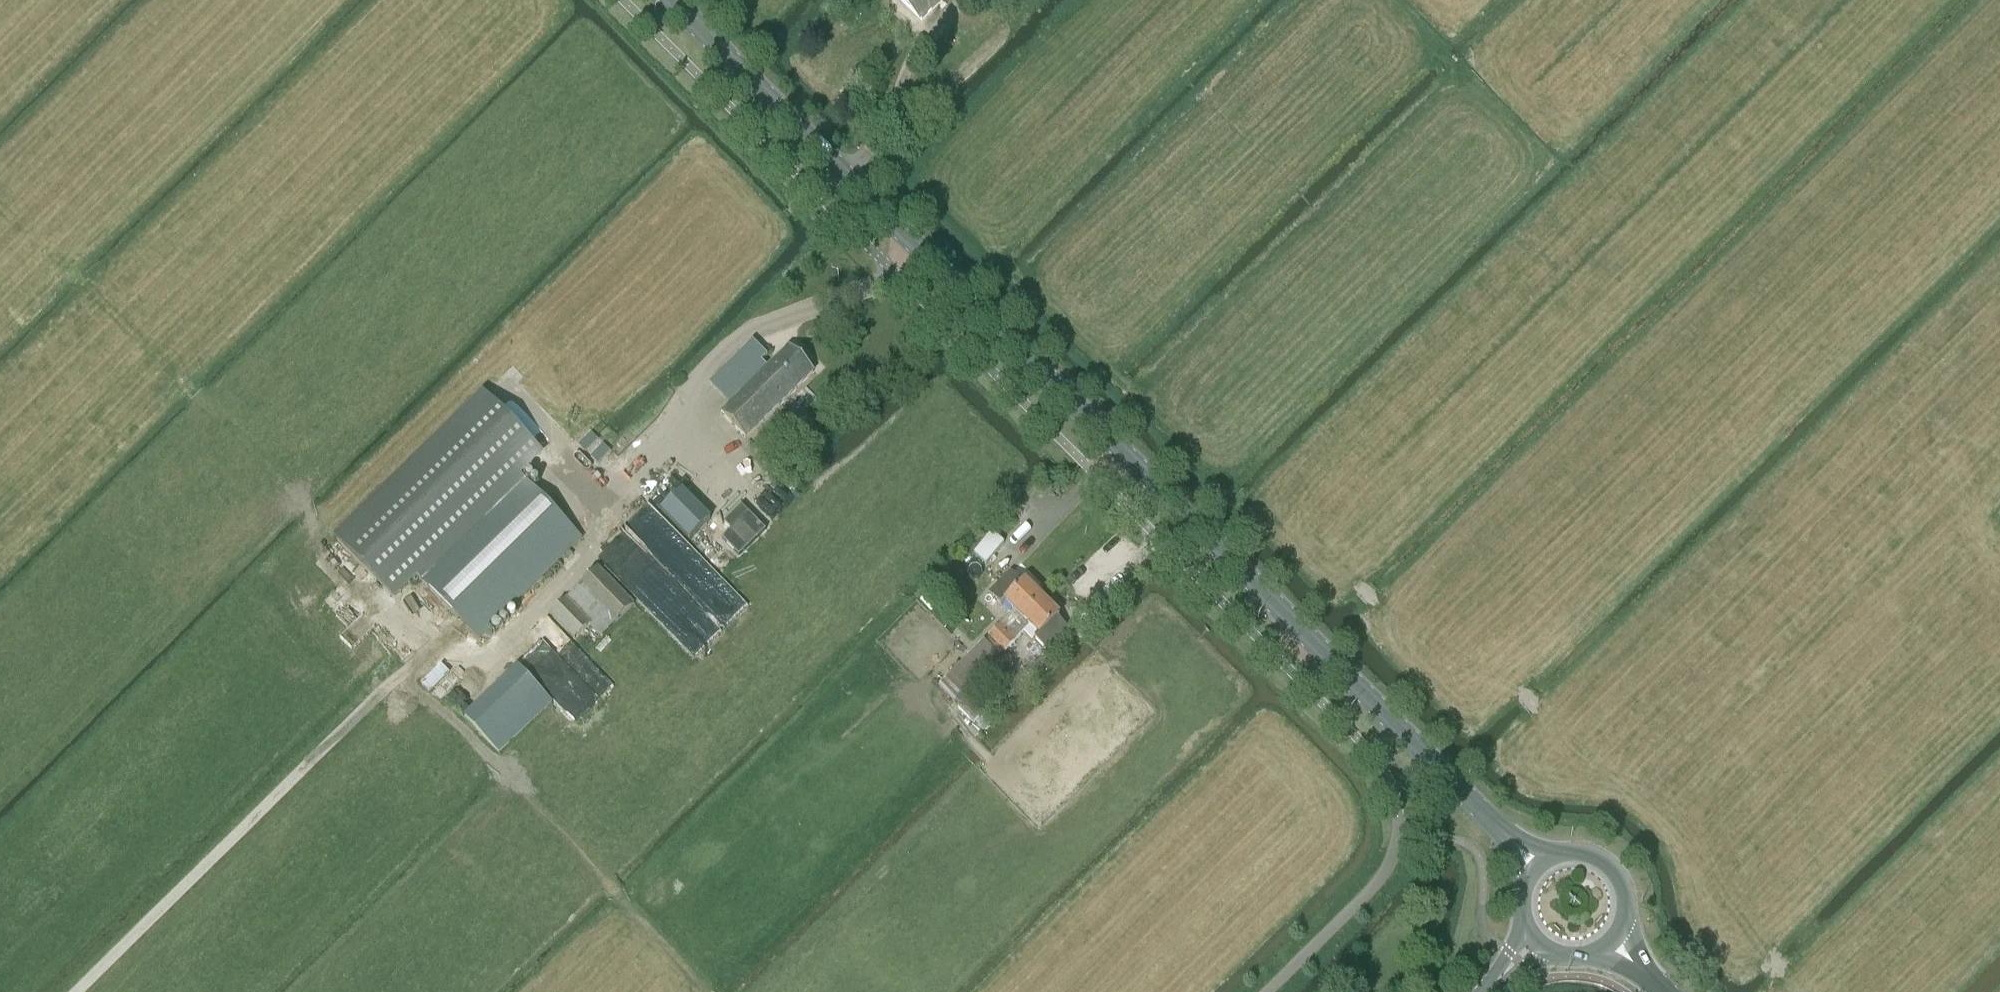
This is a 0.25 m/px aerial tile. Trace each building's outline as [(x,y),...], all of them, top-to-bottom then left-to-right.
[(921,22),(943,0),(899,0),(921,22)] [(788,348),(768,368),(762,362),(767,356),(753,342),(710,384),(724,399),(747,376),(753,382),(722,414),(746,439),(813,373),(788,348)] [(479,639),(581,539),(517,474),(540,452),(486,397),(338,541),(392,596),(415,574),(479,639)] [(690,541),(711,521),(682,492),(662,512),(690,541)] [(599,570),(552,616),(575,640),(590,625),(603,638),(635,606),(599,570)] [(996,645),(1043,598),(1025,581),(1023,583),(1011,572),(989,593),(1001,606),(1005,603),(1013,612),(988,637),(996,645)] [(1017,641),(1030,628),(1038,637),(1035,640),(1046,652),(1069,630),(1058,618),(1060,616),(1043,598),(996,645),(1005,654),(1018,642),(1017,641)] [(976,650),(983,657),(992,648),(985,641),(976,650)] [(983,657),(992,667),(1001,658),(992,648),(983,657)] [(992,667),(983,657),(976,650),(939,687),(955,703),(992,667)] [(421,687),(442,705),(464,680),(443,662),(421,687)] [(552,703),(517,668),(465,718),(500,753),(552,703)] [(957,708),(974,726),(993,707),(976,690),(957,708)]
